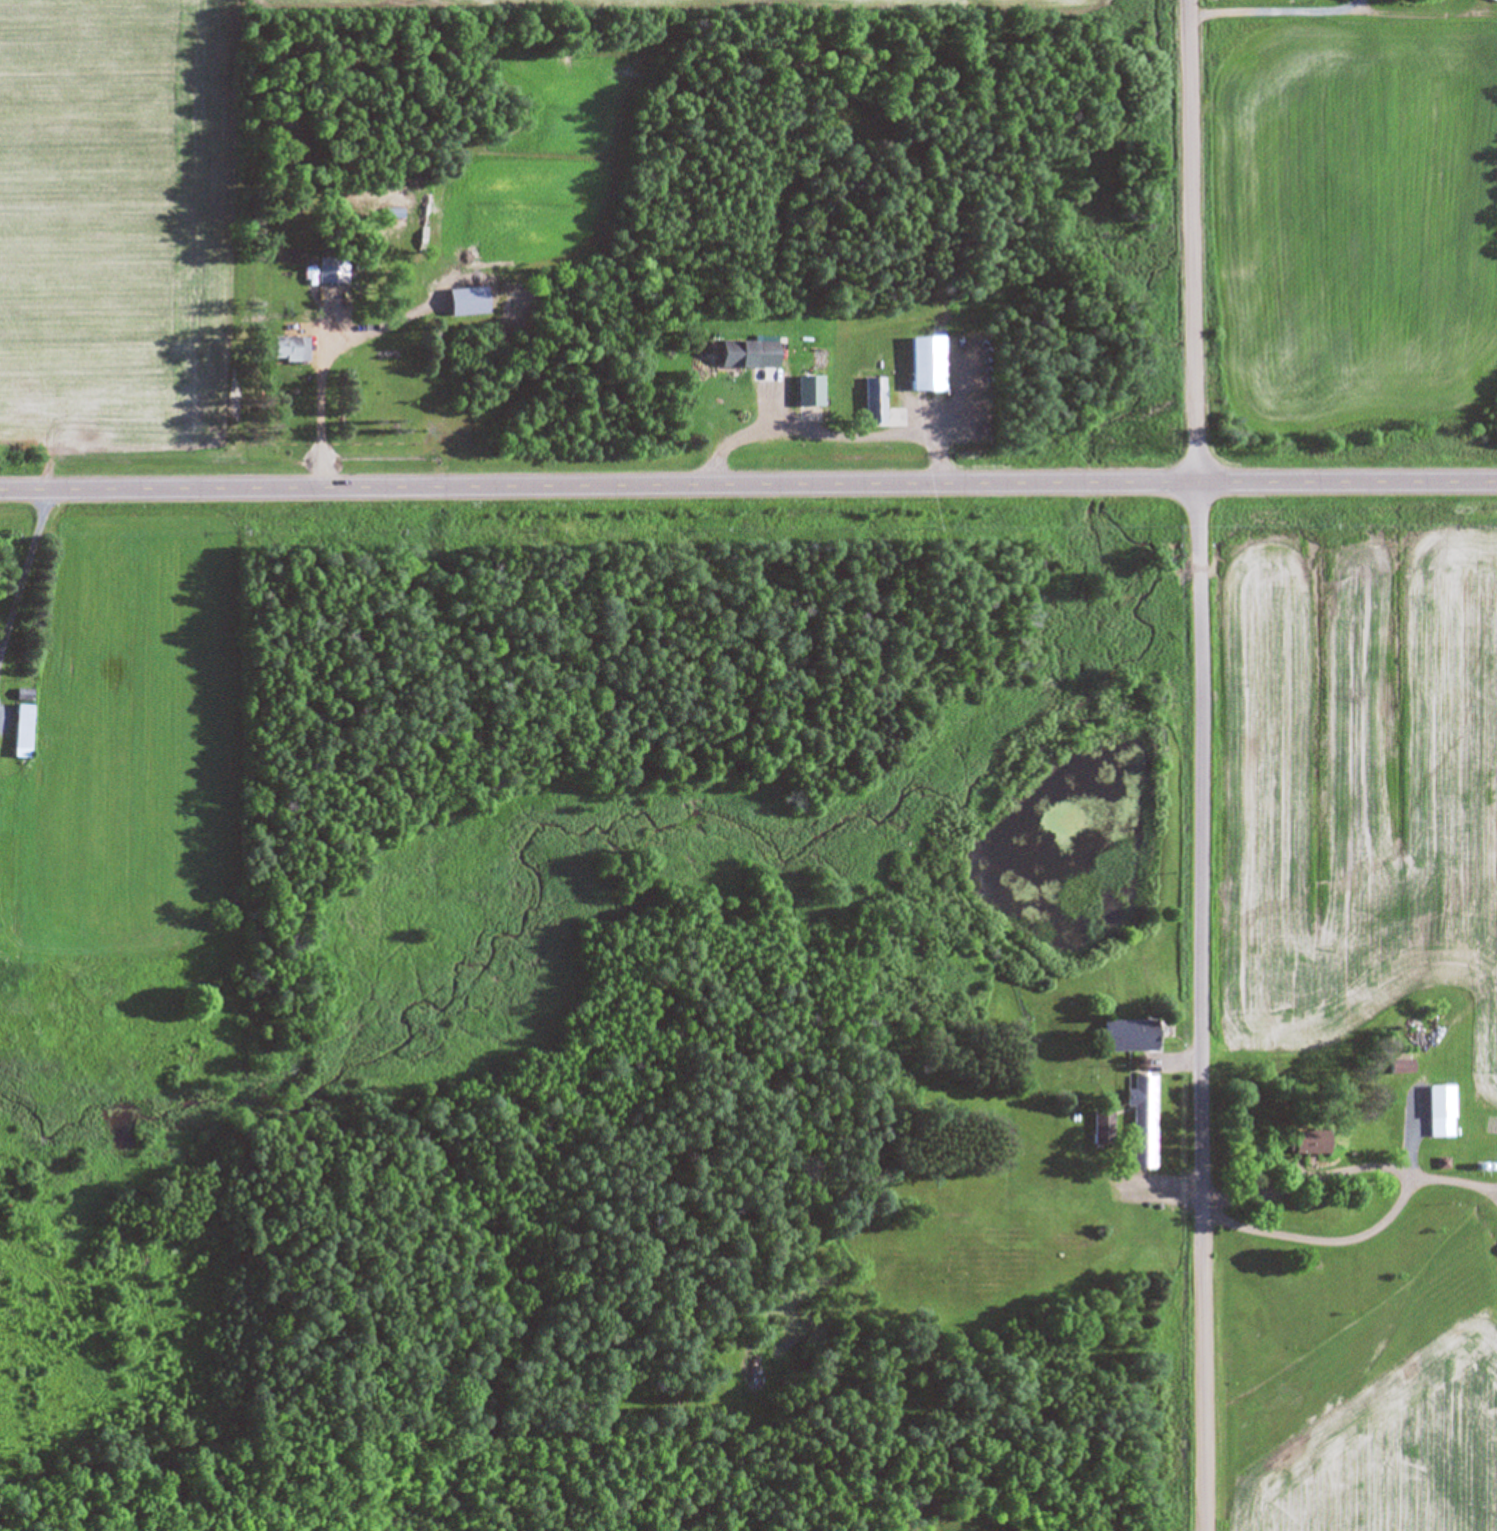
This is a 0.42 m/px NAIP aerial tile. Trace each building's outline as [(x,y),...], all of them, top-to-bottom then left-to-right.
[(296,364),(295,339),(267,340),(267,364),(296,364)] [(937,339),(904,339),(904,393),(937,393),(937,339)] [(773,370),(773,343),(713,341),(713,368),(773,370)] [(791,408),(818,408),(818,378),(791,378),(791,408)] [(882,389),(862,389),(862,425),(882,425),(882,389)] [(9,759),(27,760),(29,707),(11,706),(9,759)] [(1149,1054),(1150,1022),(1095,1022),(1095,1054),(1149,1054)] [(1405,1062),(1379,1062),(1379,1075),(1405,1075),(1405,1062)] [(1130,1109),(1129,1171),(1151,1171),(1153,1079),(1130,1079),(1130,1093),(1122,1093),(1122,1108),(1130,1109)] [(1451,1139),(1450,1094),(1425,1094),(1425,1139),(1451,1139)] [(1111,1112),(1090,1112),(1090,1145),(1111,1145),(1111,1112)]
